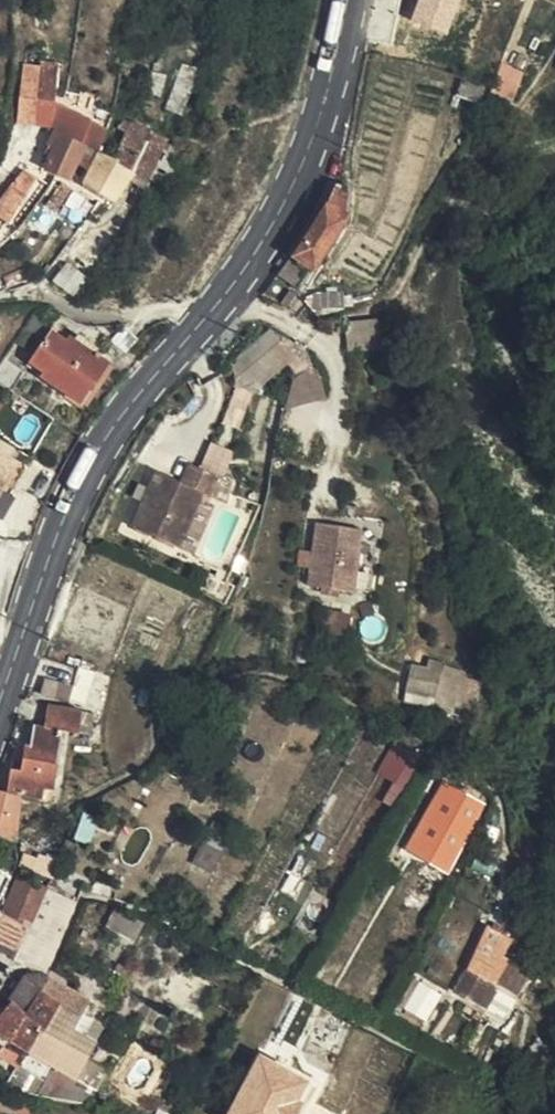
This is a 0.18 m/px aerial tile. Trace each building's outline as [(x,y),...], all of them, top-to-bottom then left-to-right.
[(37,51),(36,56),(32,88),(49,90),(54,54),(37,51)] [(32,88),(36,56),(20,55),(13,111),(29,113),(32,88)] [(77,168),(112,186),(121,169),(105,160),(110,151),(106,149),(90,141),(99,119),(64,101),(65,98),(49,95),(42,120),(51,122),(43,134),(48,137),(41,147),(37,155),(60,166),(68,151),(77,156),(81,150),(85,152),(77,168)] [(105,160),(121,169),(132,175),(134,173),(137,175),(159,134),(119,112),(114,123),(119,125),(106,149),(110,151),(105,160)] [(37,144),(41,147),(48,137),(43,134),(37,144)] [(0,198),(0,215),(8,222),(35,177),(23,171),(0,198)] [(345,218),(345,184),(336,181),(325,205),(345,218)] [(57,212),(70,189),(62,184),(49,207),(57,212)] [(313,266),(345,218),(325,205),(309,232),(294,252),(309,265),(313,266)] [(309,265),(294,252),(276,273),(295,286),(309,265)] [(72,291),(83,277),(64,262),(53,277),(72,291)] [(98,355),(55,324),(27,363),(82,402),(122,347),(110,338),(98,355)] [(269,333),(285,354),(241,390),(246,398),(285,366),(291,377),(303,371),(296,354),(276,330),(269,333)] [(269,333),(228,362),(230,390),(241,390),(285,354),(269,333)] [(21,452),(0,441),(0,490),(21,452)] [(21,452),(0,490),(0,512),(30,457),(21,452)] [(172,479),(194,488),(200,490),(207,471),(180,459),(172,479)] [(173,539),(193,490),(194,488),(172,479),(148,468),(124,523),(171,543),(173,539)] [(207,471),(200,490),(216,496),(223,478),(207,471)] [(208,496),(193,490),(173,539),(186,545),(208,496)] [(361,528),(317,521),(308,585),(351,591),(361,528)] [(430,663),(411,661),(407,696),(478,704),(482,669),(430,663)] [(68,695),(72,683),(44,676),(40,689),(68,695)] [(44,724),(64,728),(80,731),(85,709),(49,700),(44,724)] [(8,789),(21,792),(42,795),(43,784),(51,785),(64,728),(44,724),(33,721),(28,743),(24,742),(19,765),(12,764),(8,789)] [(436,782),(430,793),(450,804),(455,794),(436,782)] [(16,842),(21,792),(8,789),(0,787),(0,843),(16,842)] [(430,793),(403,843),(424,854),(432,839),(447,847),(455,832),(438,824),(450,804),(430,793)] [(447,847),(432,839),(424,854),(440,863),(448,848),(447,847)] [(424,854),(403,843),(400,848),(436,869),(440,863),(424,854)] [(31,870),(34,857),(22,853),(16,868),(31,870)] [(55,875),(59,862),(35,855),(34,857),(31,870),(47,874),(55,875)] [(29,917),(43,888),(17,876),(4,906),(11,909),(29,917)] [(21,941),(13,958),(30,967),(31,965),(41,970),(47,966),(75,900),(44,887),(43,888),(29,917),(30,920),(21,941)] [(30,920),(29,917),(11,909),(8,916),(1,931),(21,941),(30,920)] [(117,910),(109,925),(130,936),(138,921),(117,910)] [(456,972),(482,988),(496,963),(489,960),(499,940),(481,929),(456,972)] [(85,999),(39,972),(17,972),(1,999),(31,1017),(38,1020),(52,996),(78,1011),(85,999)] [(470,1016),(482,995),(459,982),(448,1003),(470,1016)] [(78,1013),(78,1011),(52,996),(38,1020),(57,1032),(62,1024),(69,1028),(78,1013)] [(1,999),(0,1001),(0,1034),(16,1041),(18,1041),(31,1017),(1,999)] [(69,1028),(62,1024),(57,1032),(44,1057),(55,1066),(71,1077),(82,1057),(91,1041),(79,1034),(88,1018),(78,1013),(69,1028)] [(57,1032),(38,1020),(31,1017),(18,1041),(34,1051),(44,1057),(57,1032)] [(88,1018),(79,1034),(91,1041),(100,1026),(88,1018)] [(31,1088),(41,1092),(55,1066),(44,1057),(34,1051),(30,1060),(13,1051),(10,1056),(21,1061),(28,1065),(40,1072),(31,1088)] [(306,1077),(256,1051),(223,1113),(287,1113),(306,1077)] [(21,1061),(10,1056),(0,1074),(0,1076),(10,1080),(21,1061)] [(71,1077),(89,1089),(100,1069),(82,1057),(71,1077)] [(10,1080),(31,1088),(40,1072),(28,1065),(21,1061),(10,1080)] [(84,1097),(91,1090),(89,1089),(71,1077),(55,1066),(41,1092),(69,1103),(74,1102),(79,1101),(84,1097)] [(0,1088),(0,1106),(3,1108),(9,1092),(0,1088)]
